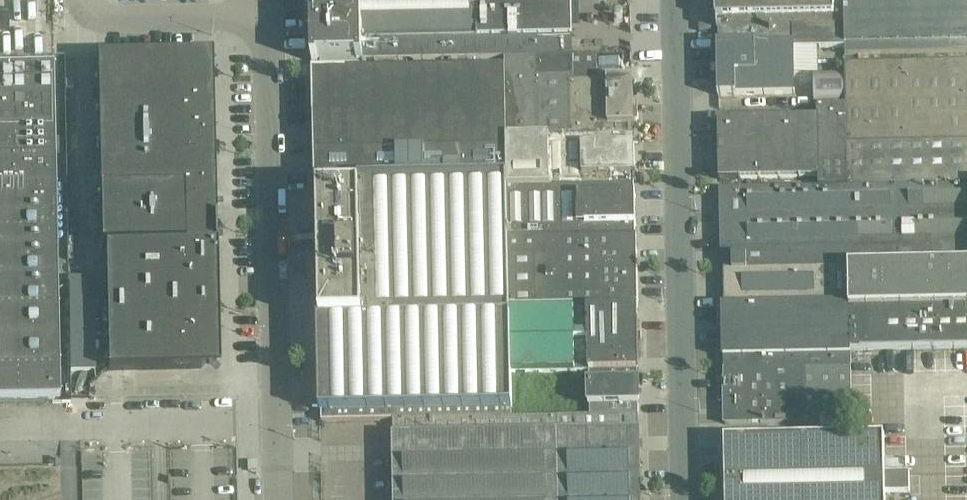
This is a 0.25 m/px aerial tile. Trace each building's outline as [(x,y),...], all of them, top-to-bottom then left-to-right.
[(312,62),(318,62),(318,61),(358,60),(358,61),(505,58),(537,58),(573,57),(572,0),(311,0),(312,62)] [(844,0),(716,0),(716,18),(718,18),(718,30),(719,30),(844,28),(844,0)] [(844,28),(845,47),(845,55),(966,53),(966,0),(844,0),(844,28)] [(795,94),(794,48),(845,47),(844,28),(719,30),(719,44),(717,44),(718,96),(736,96),(736,95),(795,94)] [(634,126),(633,80),(597,80),(597,56),(573,57),(537,58),(538,77),(572,77),(572,81),(570,81),(571,137),(633,135),(633,126),(634,126)] [(571,137),(570,81),(572,81),(572,77),(538,77),(537,58),(505,58),(505,68),(506,138),(571,137)] [(845,65),(845,73),(846,106),(846,145),(847,145),(848,187),(966,184),(966,63),(845,65)] [(54,67),(0,68),(0,400),(60,399),(54,67)] [(506,138),(505,68),(313,72),(315,152),(315,184),(321,184),(507,180),(506,138)] [(846,106),(845,73),(813,74),(814,107),(846,106)] [(820,178),(819,118),(718,120),(719,180),(820,178)] [(635,176),(635,146),(634,146),(633,135),(571,137),(506,138),(507,180),(507,188),(634,186),(634,176),(635,176)] [(510,318),(510,310),(509,239),(507,188),(507,180),(321,184),(321,192),(318,192),(321,322),(510,318)] [(848,187),(720,190),(721,251),(724,251),(724,270),(783,268),(849,267),(850,303),(850,309),(966,306),(966,184),(848,187)] [(636,225),(636,195),(634,195),(634,186),(507,188),(509,239),(534,238),(635,236),(635,225),(636,225)] [(636,235),(635,236),(534,238),(535,309),(638,307),(636,235)] [(535,309),(534,238),(509,239),(510,310),(535,309)] [(218,244),(217,244),(217,240),(106,243),(108,371),(192,369),(202,368),(220,349),(219,340),(220,340),(218,244)] [(850,303),(849,267),(783,268),(724,270),(725,305),(850,303)] [(851,351),(850,309),(850,303),(725,305),(722,305),(723,357),(724,357),(725,369),(851,367),(851,351)] [(850,309),(851,351),(966,349),(966,306),(850,309)] [(640,371),(638,307),(535,309),(510,310),(510,318),(511,374),(589,372),(638,371),(640,371)] [(512,418),(511,374),(510,318),(321,322),(318,322),(320,412),(321,412),(321,422),(393,420),(512,418)] [(851,367),(725,369),(724,369),(724,371),(725,380),(723,380),(724,424),(852,421),(851,367)] [(640,405),(640,381),(638,381),(638,371),(589,372),(590,382),(588,382),(589,406),(590,406),(590,416),(639,415),(639,405),(640,405)] [(640,437),(640,430),(639,430),(639,415),(590,416),(559,417),(559,433),(557,433),(558,499),(642,499),(640,437)] [(557,433),(559,433),(559,417),(512,418),(393,420),(392,435),(394,499),(558,499),(557,433)] [(910,474),(887,474),(887,475),(885,475),(884,436),(783,439),(724,440),(726,499),(886,499),(886,494),(888,494),(888,495),(910,494),(910,474)] [(85,470),(70,470),(70,499),(85,499),(85,470)]
